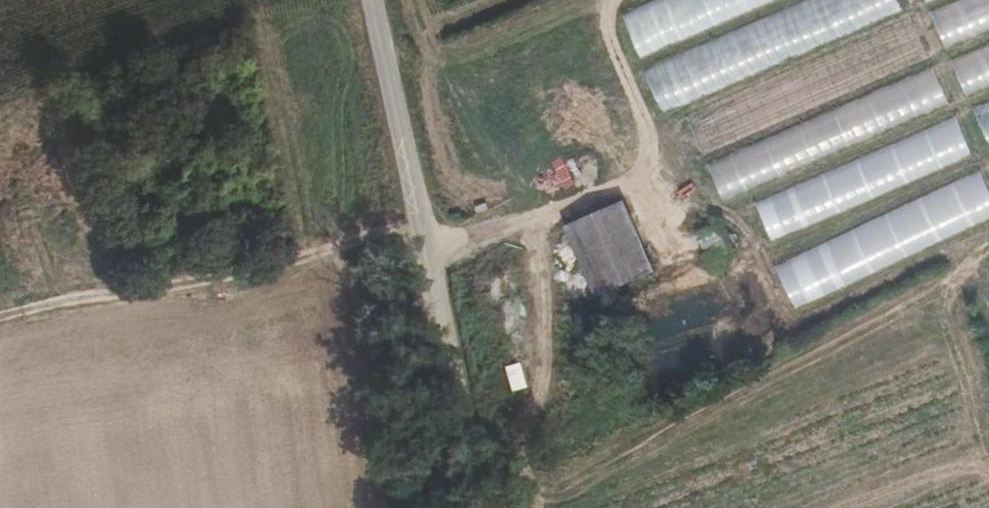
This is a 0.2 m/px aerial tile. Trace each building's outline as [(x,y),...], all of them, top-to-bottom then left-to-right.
[(763,5),(761,0),(675,0),(624,20),(638,56),(763,5)] [(905,43),(914,54),(925,45),(908,23),(883,42),(892,53),(905,43)] [(721,198),(949,107),(935,71),(706,161),(721,198)] [(697,145),(883,83),(776,82),(686,112),(697,145)] [(988,147),(988,100),(973,106),(988,147)] [(957,122),(754,197),(767,234),(971,159),(957,122)] [(988,223),(988,195),(980,174),(773,259),(792,304),(988,223)] [(594,301),(654,275),(623,202),(562,228),(594,301)] [(506,369),(511,391),(522,389),(517,366),(506,369)]
